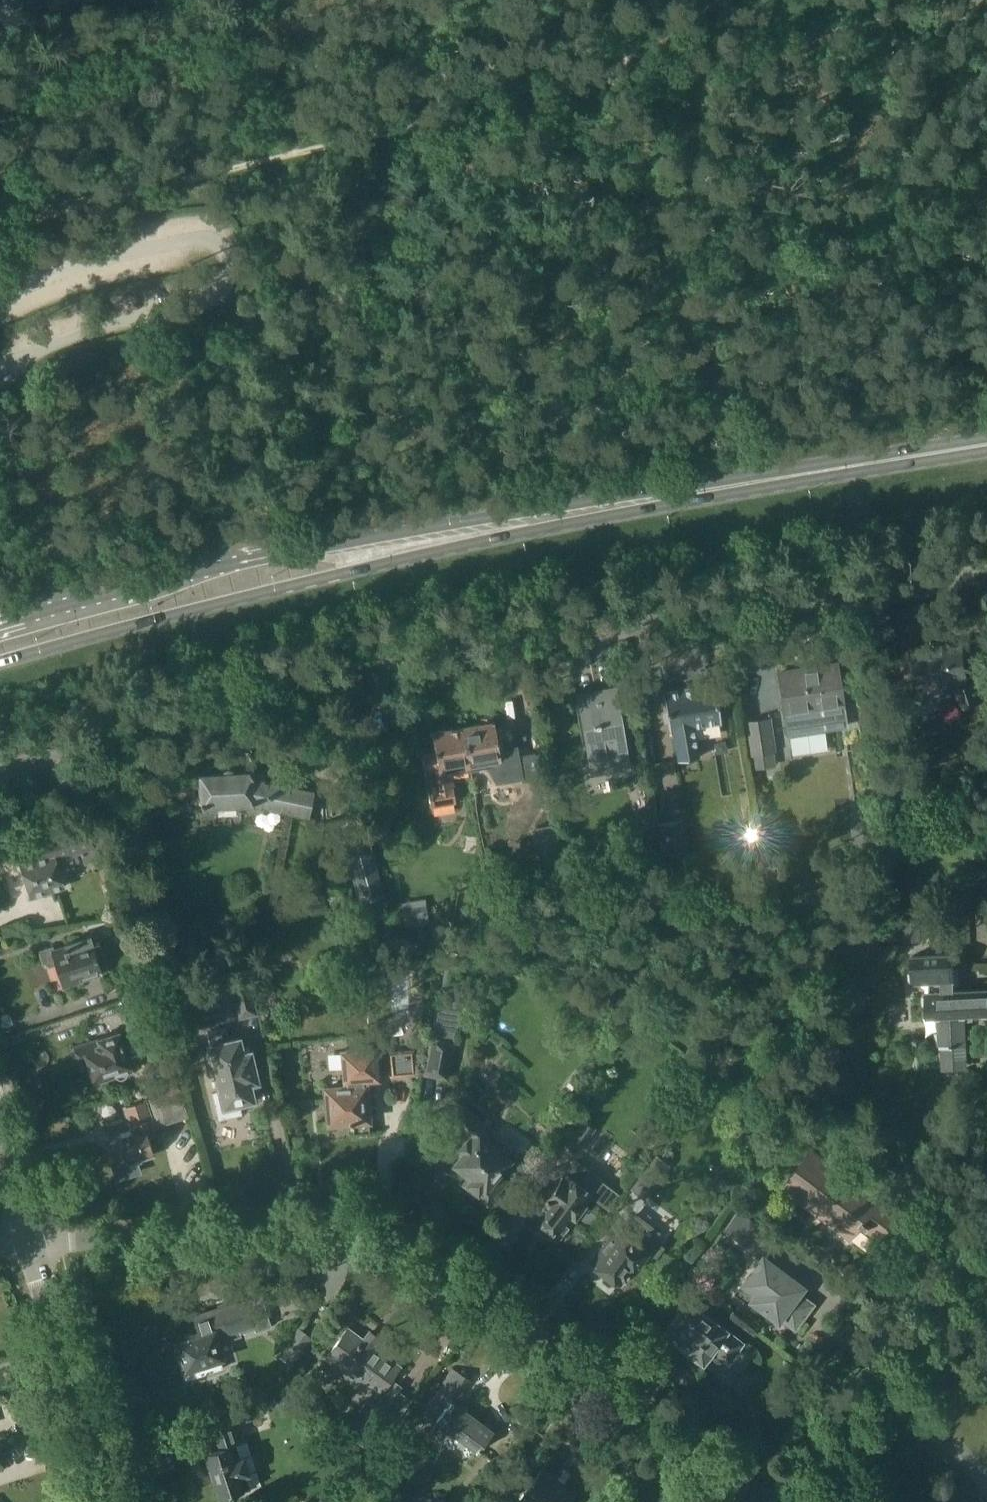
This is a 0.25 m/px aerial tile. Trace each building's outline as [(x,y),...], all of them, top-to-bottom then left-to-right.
[(963,645),(915,652),(920,684),(937,681),(938,685),(953,683),(955,689),(954,689),(961,709),(983,701),(982,698),(976,680),(969,683),(967,677),(963,645)] [(836,663),(779,671),(788,734),(846,726),(836,663)] [(695,727),(721,723),(714,682),(664,691),(671,731),(674,731),(678,760),(700,756),(695,727)] [(615,687),(599,690),(579,694),(593,776),(629,769),(615,687)] [(776,765),(769,718),(745,722),(752,769),(776,765)] [(492,774),(494,777),(505,790),(524,774),(514,761),(505,769),(502,766),(494,721),(463,726),(470,770),(489,767),(489,768),(490,769),(491,773),(492,774)] [(436,752),(423,753),(428,788),(431,807),(456,803),(453,786),(455,786),(453,773),(470,770),(463,726),(432,732),(431,732),(431,734),(433,734),(436,752)] [(206,808),(206,810),(200,810),(200,816),(213,816),(216,807),(260,805),(269,807),(281,810),(281,809),(288,811),(288,812),(308,816),(313,791),(254,778),(252,778),(252,771),(234,772),(234,771),(233,770),(232,769),(231,768),(229,767),(226,768),(224,769),(223,772),(223,773),(200,774),(201,801),(202,801),(202,806),(205,806),(205,808),(206,808)] [(657,824),(663,855),(689,850),(683,819),(657,824)] [(42,840),(46,852),(19,860),(30,896),(65,886),(56,858),(81,851),(85,864),(109,857),(102,835),(90,838),(87,826),(42,840)] [(463,852),(464,852),(462,865),(477,867),(479,854),(477,854),(479,837),(465,835),(463,852)] [(385,897),(372,849),(347,855),(360,903),(385,897)] [(65,943),(66,946),(52,950),(64,986),(83,980),(83,979),(102,973),(101,970),(102,970),(96,952),(103,950),(97,932),(65,943)] [(939,1047),(941,1047),(943,1071),(968,1069),(966,1046),(965,1014),(986,1013),(986,987),(955,989),(953,953),(925,954),(913,955),(912,955),(913,983),(930,982),(931,990),(926,990),(927,1016),(938,1015),(939,1047)] [(259,1014),(251,981),(231,986),(239,1019),(259,1014)] [(460,1012),(437,1008),(423,1075),(449,1080),(457,1041),(454,1041),(460,1012)] [(207,1032),(210,1042),(207,1043),(218,1091),(212,1093),(218,1120),(243,1114),(241,1106),(258,1102),(255,1089),(260,1088),(259,1084),(262,1083),(253,1048),(245,1050),(242,1035),(230,1038),(227,1027),(207,1032)] [(74,1047),(79,1061),(87,1058),(95,1081),(115,1075),(116,1076),(117,1077),(118,1077),(119,1078),(121,1078),(122,1078),(124,1077),(126,1076),(127,1074),(128,1072),(133,1070),(120,1030),(97,1038),(98,1039),(74,1047)] [(324,1084),(328,1124),(352,1121),(353,1133),(370,1131),(369,1120),(366,1085),(370,1085),(370,1081),(382,1080),(378,1046),(340,1050),(343,1083),(324,1084)] [(391,1077),(418,1075),(415,1048),(388,1050),(391,1077)] [(133,1120),(135,1129),(108,1137),(116,1165),(154,1153),(146,1127),(171,1119),(163,1093),(129,1104),(134,1119),(133,1120)] [(454,1163),(470,1176),(464,1184),(487,1202),(506,1179),(501,1174),(514,1158),(488,1138),(495,1129),(464,1103),(449,1122),(466,1136),(456,1149),(462,1153),(454,1163)] [(584,1118),(565,1143),(578,1153),(596,1127),(584,1118)] [(780,1186),(849,1238),(859,1224),(878,1238),(896,1214),(808,1148),(780,1186)] [(656,1153),(632,1187),(645,1197),(670,1163),(656,1153)] [(546,1202),(535,1217),(540,1221),(538,1230),(546,1236),(554,1231),(559,1235),(573,1217),(574,1218),(587,1201),(585,1200),(590,1194),(600,1201),(610,1188),(600,1180),(600,1179),(590,1171),(575,1160),(544,1200),(546,1202)] [(723,1230),(746,1246),(761,1226),(738,1210),(723,1230)] [(633,1269),(647,1251),(654,1256),(662,1245),(643,1231),(650,1222),(636,1212),(621,1231),(618,1229),(592,1263),(618,1283),(631,1267),(633,1269)] [(745,1281),(758,1291),(752,1299),(778,1318),(785,1309),(800,1321),(813,1304),(794,1290),(798,1284),(763,1257),(745,1281)] [(697,1300),(679,1286),(659,1313),(677,1326),(666,1341),(706,1370),(715,1357),(731,1369),(746,1349),(691,1309),(697,1300)] [(177,1342),(186,1368),(182,1370),(185,1380),(225,1367),(217,1343),(242,1336),(240,1330),(254,1325),(246,1301),(237,1304),(236,1302),(194,1316),(199,1331),(186,1336),(187,1339),(177,1342)] [(295,1364),(314,1336),(298,1326),(280,1354),(295,1364)] [(359,1410),(370,1417),(354,1439),(373,1453),(395,1423),(382,1413),(400,1389),(388,1381),(400,1365),(373,1346),(378,1339),(368,1332),(364,1339),(348,1327),(326,1357),(353,1377),(349,1382),(361,1390),(364,1385),(372,1391),(359,1410)] [(449,1431),(475,1450),(476,1449),(478,1451),(493,1430),(456,1403),(470,1379),(452,1368),(434,1398),(446,1406),(435,1420),(437,1421),(432,1428),(444,1436),(449,1431)] [(278,1404),(276,1398),(241,1408),(245,1421),(265,1415),(264,1412),(270,1410),(269,1407),(278,1404)] [(251,1487),(236,1442),(245,1439),(239,1418),(231,1421),(232,1422),(208,1430),(214,1449),(206,1452),(220,1497),(251,1487)] [(520,1501),(567,1501),(574,1492),(543,1468),(517,1500),(520,1501)] [(419,1493),(416,1501),(445,1501),(419,1493)]
